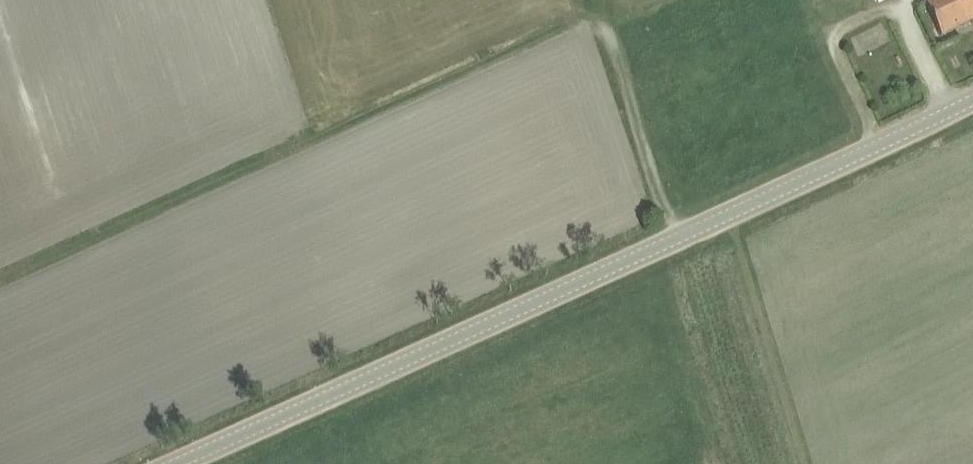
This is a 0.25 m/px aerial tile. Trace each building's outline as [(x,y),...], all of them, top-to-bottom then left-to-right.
[(926,4),(942,36),(972,21),(972,0),(935,0),(926,4)]
